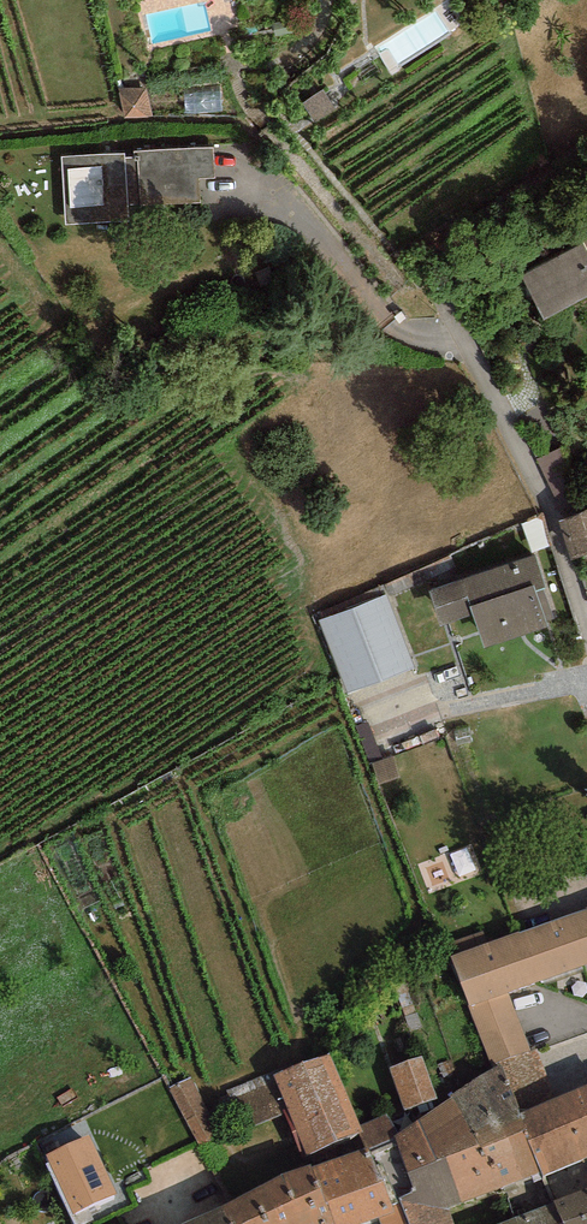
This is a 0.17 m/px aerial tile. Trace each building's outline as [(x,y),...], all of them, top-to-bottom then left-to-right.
[(146,89),(119,89),(124,118),(152,116),(146,89)] [(126,154),(62,157),(66,225),(129,222),(128,205),(200,203),(199,179),(215,178),(213,147),(134,152),(134,158),(126,158),(126,154)] [(583,243),(521,277),(544,321),(586,298),(586,250),(583,243)] [(560,522),(572,560),(586,554),(586,510),(560,522)] [(473,614),(485,648),(549,627),(547,622),(553,620),(543,588),(544,588),(534,558),(431,593),(441,625),(473,614)] [(385,596),(319,620),(343,687),(409,663),(385,596)] [(526,931),(543,980),(586,964),(586,910),(526,931)] [(509,992),(543,980),(526,931),(450,956),(470,1006),(491,1065),(501,1061),(531,1051),(509,992)] [(551,1085),(537,1048),(531,1051),(501,1061),(502,1064),(522,1113),(557,1097),(551,1085)] [(275,1074),(307,1155),(363,1132),(330,1055),(275,1074)] [(426,1059),(388,1070),(402,1117),(429,1109),(427,1102),(438,1098),(426,1059)] [(478,1145),(480,1148),(528,1130),(522,1113),(502,1064),(452,1094),(452,1097),(478,1145)] [(193,1078),(174,1086),(199,1143),(218,1134),(193,1078)] [(522,1113),(528,1130),(543,1171),(545,1176),(586,1158),(586,1084),(557,1097),(522,1113)] [(409,1173),(478,1145),(452,1097),(396,1136),(409,1173)] [(463,1203),(506,1186),(543,1171),(528,1130),(480,1148),(478,1145),(409,1173),(415,1191),(400,1198),(401,1202),(410,1223),(424,1223),(451,1215),(449,1208),(463,1203)] [(46,1155),(74,1214),(116,1194),(89,1135),(46,1155)] [(395,1212),(392,1205),(368,1147),(313,1166),(335,1223),(360,1223),(378,1218),(395,1212)] [(313,1166),(283,1174),(224,1205),(233,1223),(335,1223),(313,1166)] [(554,1202),(563,1223),(586,1223),(586,1188),(554,1202)] [(401,1202),(392,1205),(395,1212),(378,1218),(381,1223),(410,1223),(401,1202)] [(554,1202),(516,1216),(516,1218),(518,1223),(563,1223),(554,1202)] [(185,1223),(233,1223),(224,1205),(185,1223)] [(424,1223),(454,1223),(451,1215),(424,1223)]
